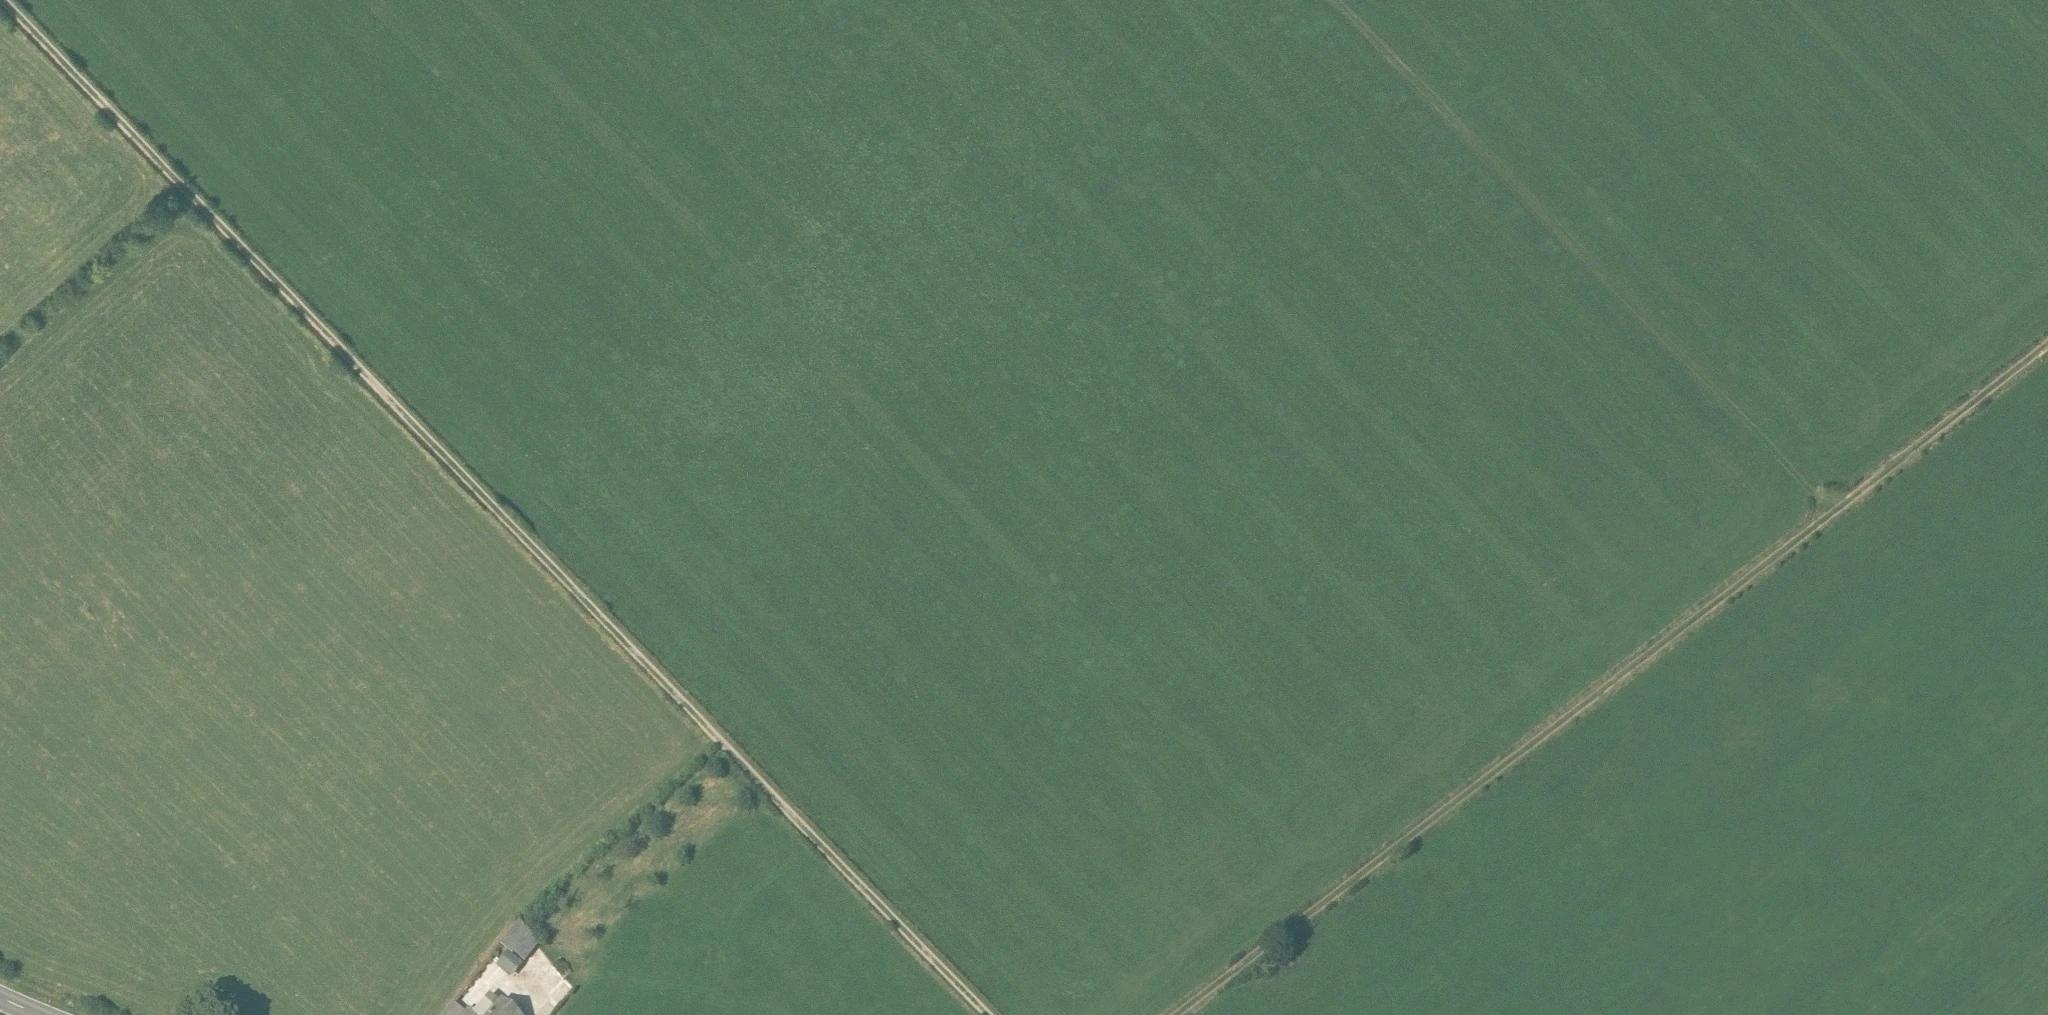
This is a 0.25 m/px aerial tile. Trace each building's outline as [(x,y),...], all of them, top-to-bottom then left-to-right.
[(509,954),(523,964),(538,945),(521,924),(501,948),(509,954)] [(523,964),(509,954),(500,965),(514,976),(523,964)] [(497,1003),(490,997),(474,1014),(487,1014),(497,1003)] [(500,1000),(497,1003),(487,1014),(517,1014),(500,1000)] [(469,1010),(466,1014),(456,1005),(447,1014),(474,1014),(469,1010)]
